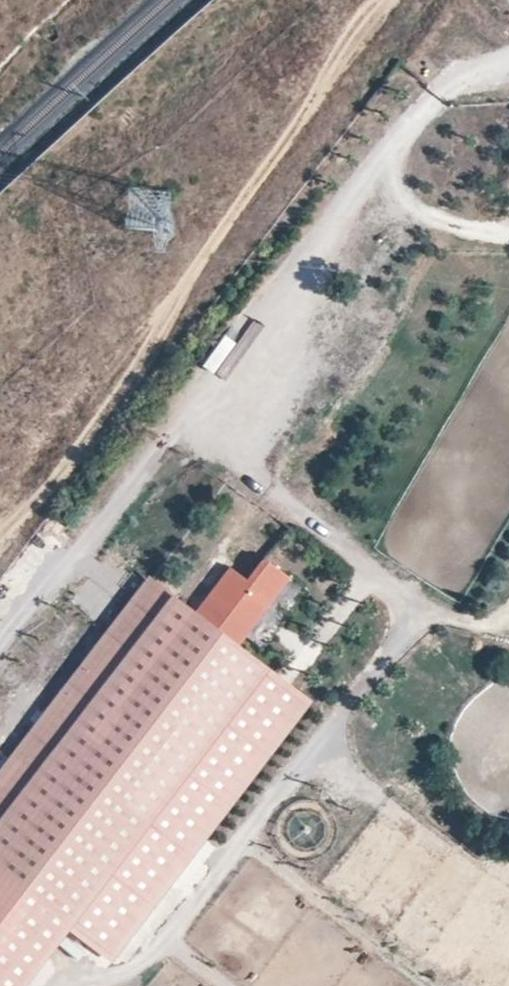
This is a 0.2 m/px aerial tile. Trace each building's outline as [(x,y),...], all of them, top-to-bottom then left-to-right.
[(232,566),(198,610),(243,644),(292,579),(267,560),(251,580),(232,566)] [(0,772),(0,985),(30,985),(71,932),(115,966),(319,704),(243,644),(198,610),(153,575),(0,772)]
